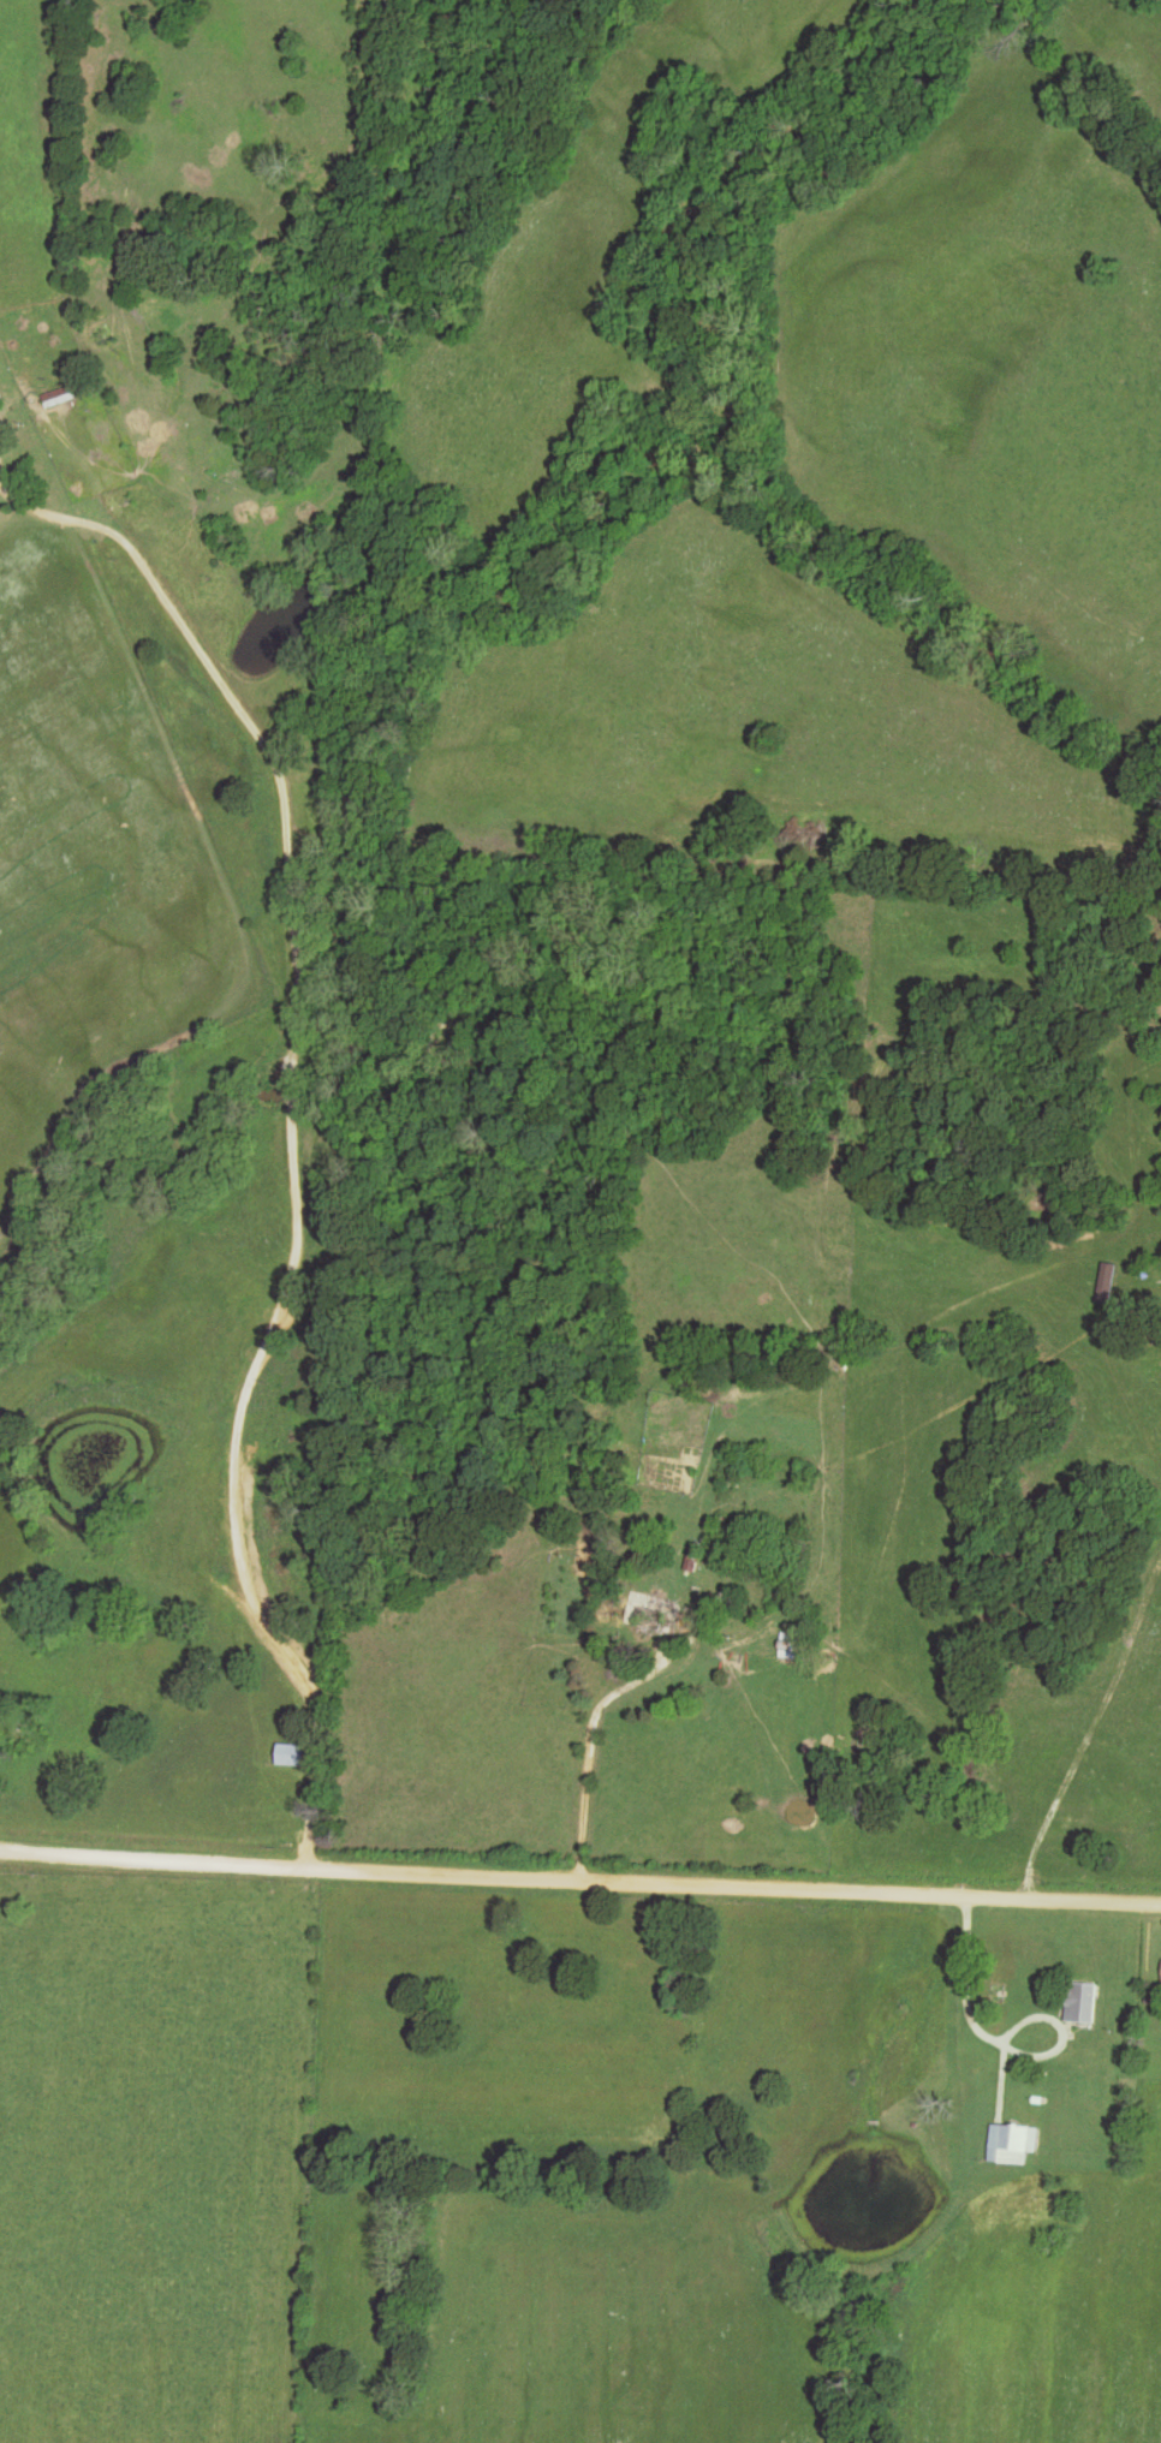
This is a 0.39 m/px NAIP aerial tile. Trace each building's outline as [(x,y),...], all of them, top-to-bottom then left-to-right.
[(53,407),(76,395),(70,384),(47,395),(53,407)] [(660,1609),(632,1601),(625,1626),(652,1635),(660,1609)] [(304,1743),(277,1743),(277,1764),(304,1764),(304,1743)] [(1095,2022),(1095,1983),(1068,1983),(1068,2022),(1095,2022)] [(991,2161),(1028,2163),(1029,2150),(1040,2150),(1041,2125),(993,2123),(991,2161)]
